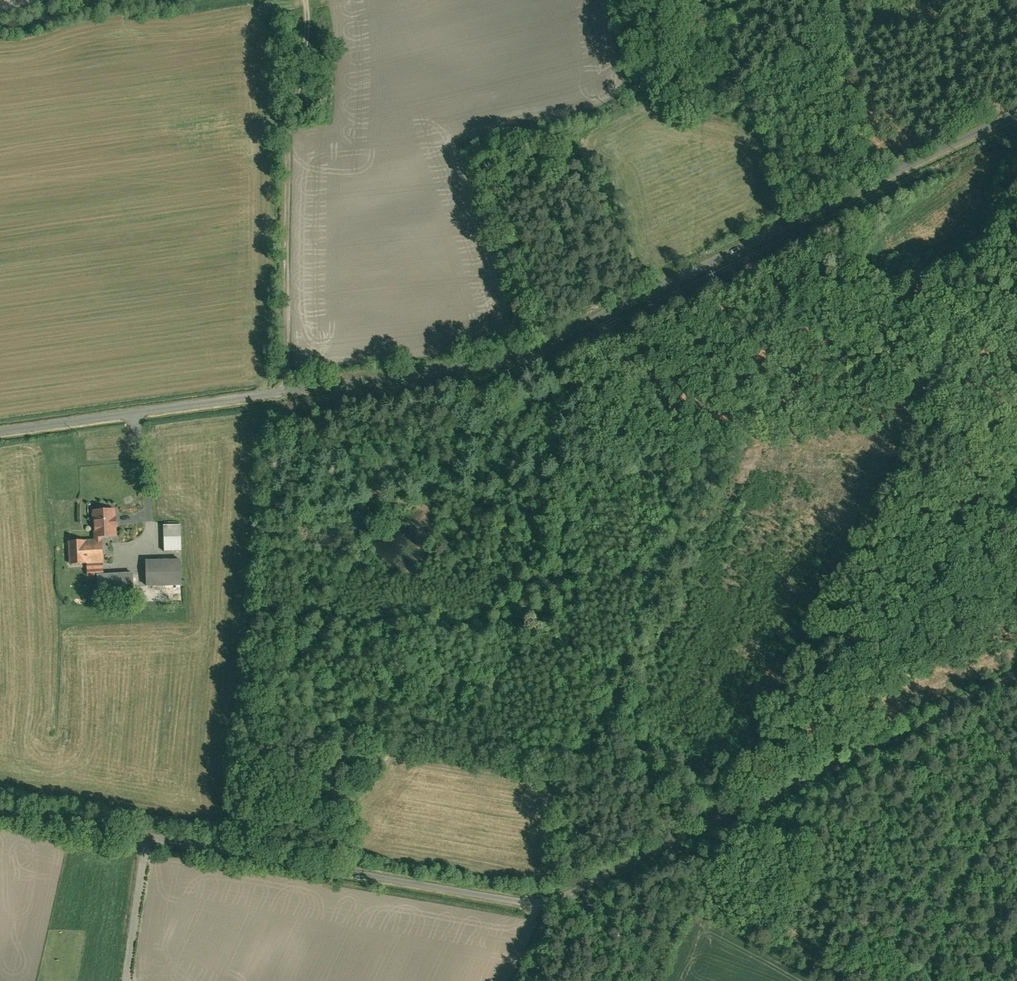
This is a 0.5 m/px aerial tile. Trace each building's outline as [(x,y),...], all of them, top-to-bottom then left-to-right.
[(117,535),(116,507),(93,508),(95,536),(102,536),(117,535)] [(164,524),(165,551),(182,550),(181,524),(164,524)] [(103,563),(102,536),(95,536),(95,538),(69,539),(70,564),(87,563),(103,563)] [(181,556),(146,557),(147,584),(182,583),(181,556)] [(103,563),(87,563),(87,575),(97,574),(97,571),(104,571),(103,563)] [(133,570),(104,571),(97,571),(97,574),(98,596),(134,595),(133,570)]
